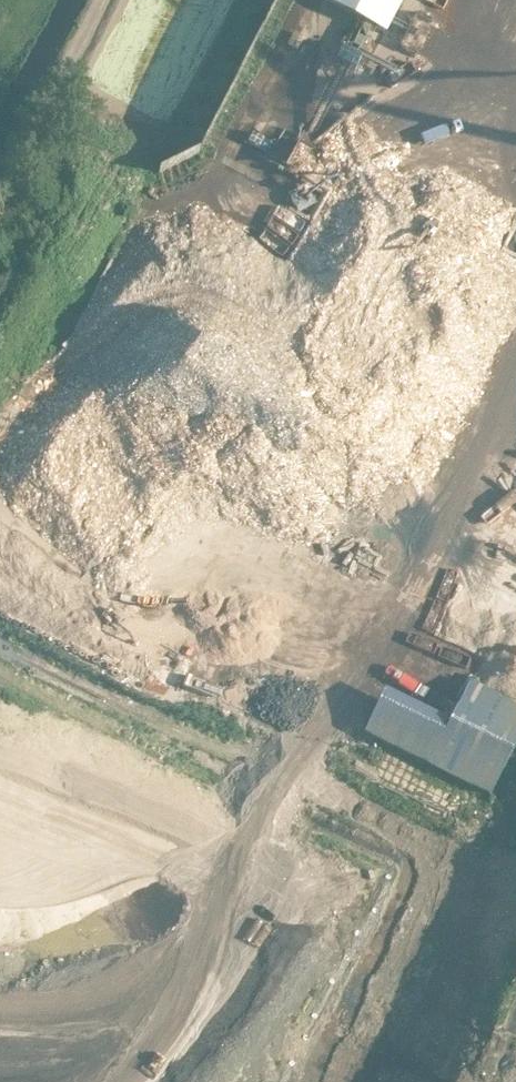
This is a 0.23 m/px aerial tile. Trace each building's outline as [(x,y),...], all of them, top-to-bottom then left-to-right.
[(384,31),(400,0),(325,0),(384,31)]
